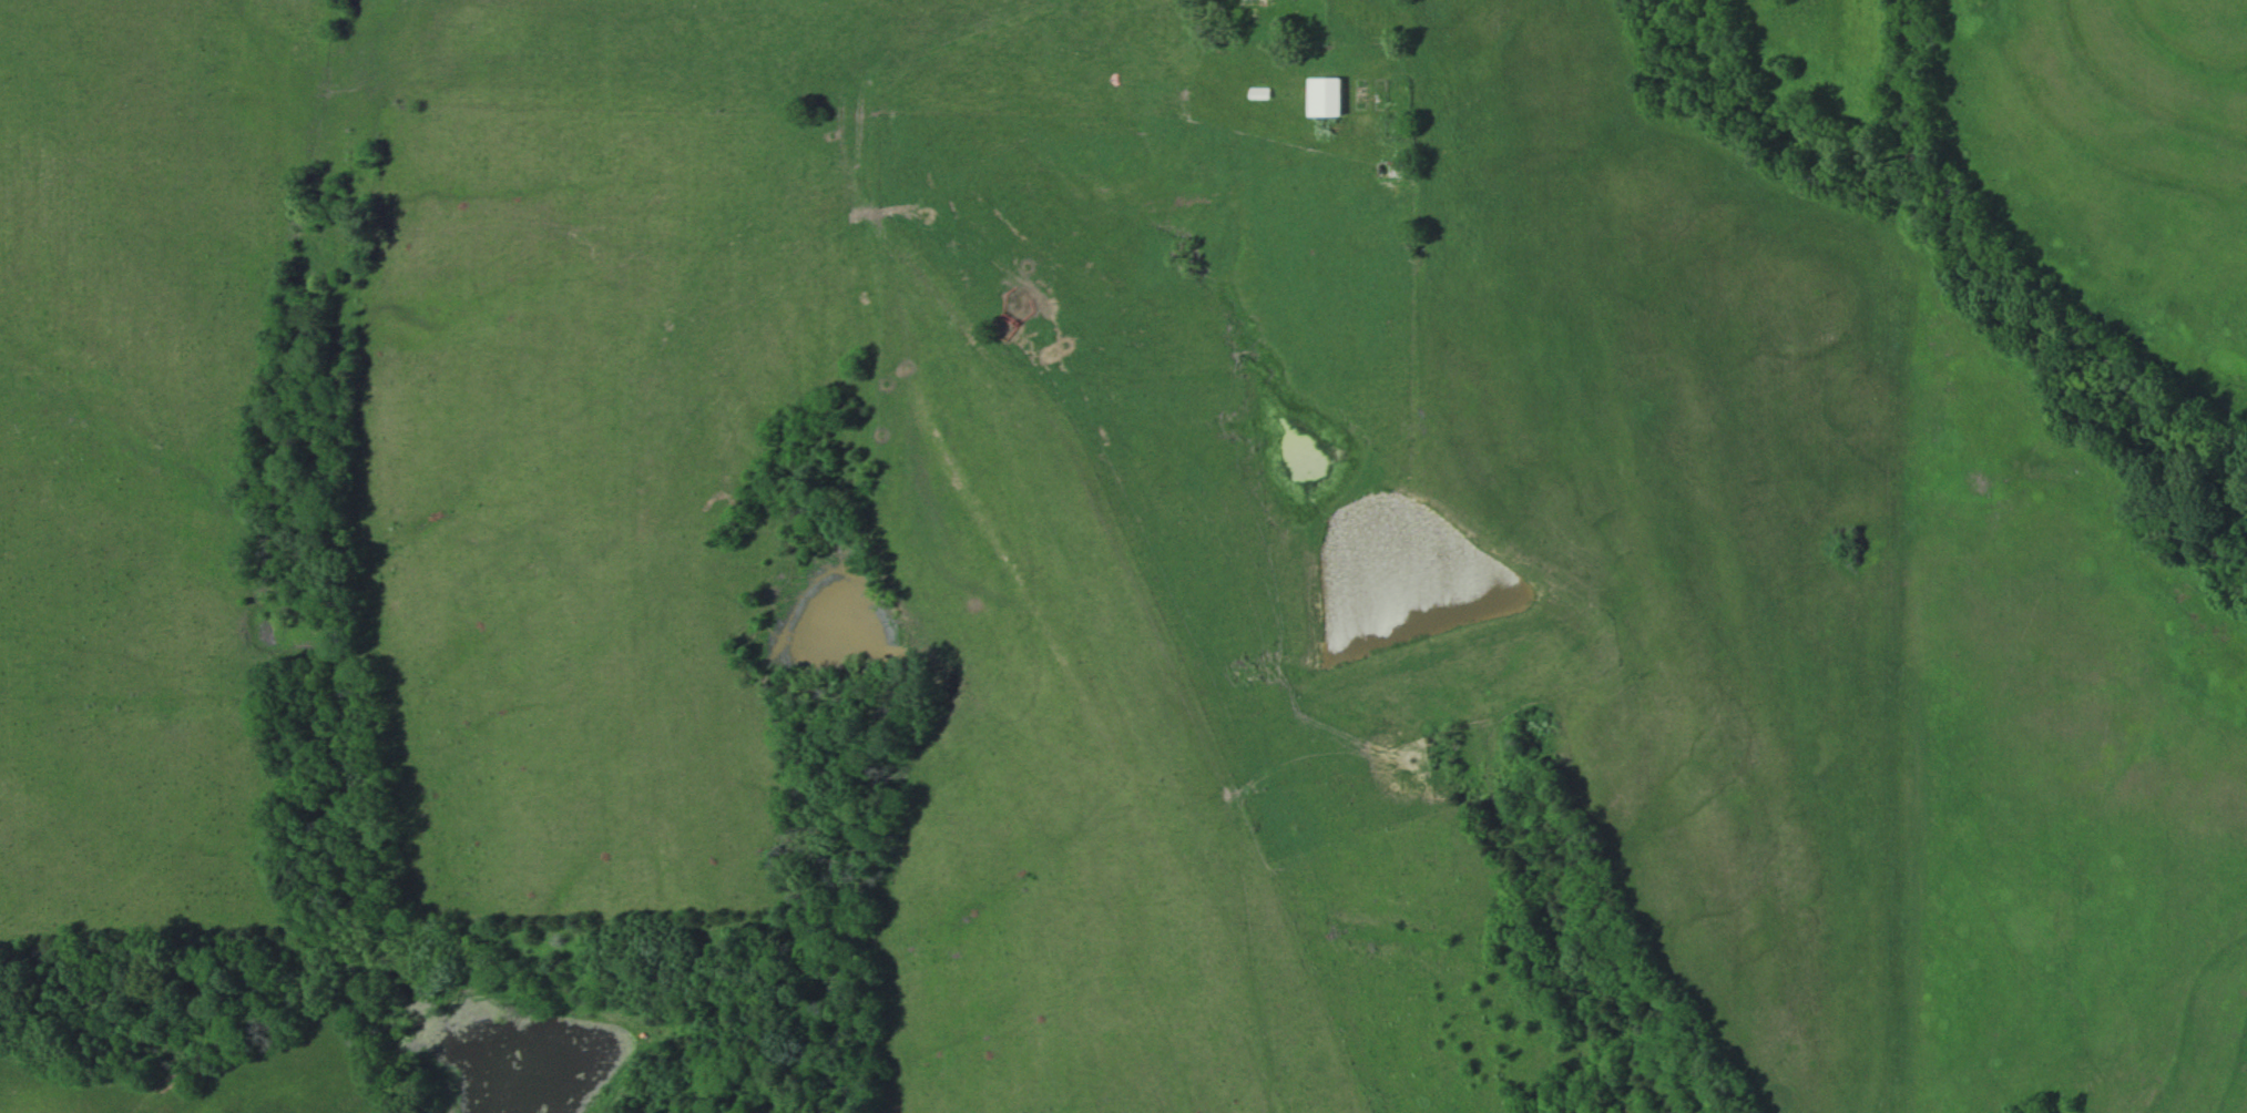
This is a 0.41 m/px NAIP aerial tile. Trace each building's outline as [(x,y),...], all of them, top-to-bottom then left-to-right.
[(1265,88),(1244,88),(1244,98),(1265,98),(1265,88)]
